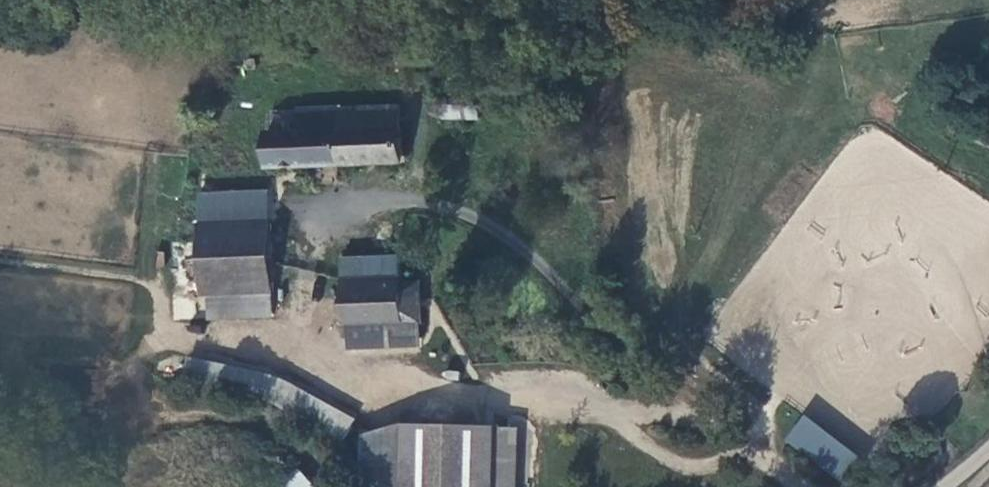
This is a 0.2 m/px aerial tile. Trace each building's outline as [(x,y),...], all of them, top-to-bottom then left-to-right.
[(481,119),(482,94),(442,91),(441,117),(481,119)] [(404,163),(403,105),(301,109),(301,132),(269,134),(269,168),(404,163)] [(748,343),(749,364),(870,462),(888,466),(988,353),(988,206),(915,161),(885,167),(774,279),(748,343)] [(201,207),(202,224),(272,222),(271,205),(201,207)] [(272,222),(202,224),(204,294),(274,291),(272,222)] [(402,278),(402,258),(343,259),(343,280),(402,278)] [(402,278),(343,280),(345,341),(422,338),(420,277),(402,278)] [(188,364),(184,381),(263,396),(266,381),(188,364)] [(266,381),(263,396),(275,401),(283,387),(266,381)] [(353,426),(283,387),(275,401),(344,441),(353,426)] [(837,480),(857,454),(803,414),(783,440),(837,480)] [(366,436),(365,485),(385,485),(385,486),(510,486),(512,429),(406,425),(366,436)] [(301,469),(282,484),(284,486),(315,486),(301,469)]
